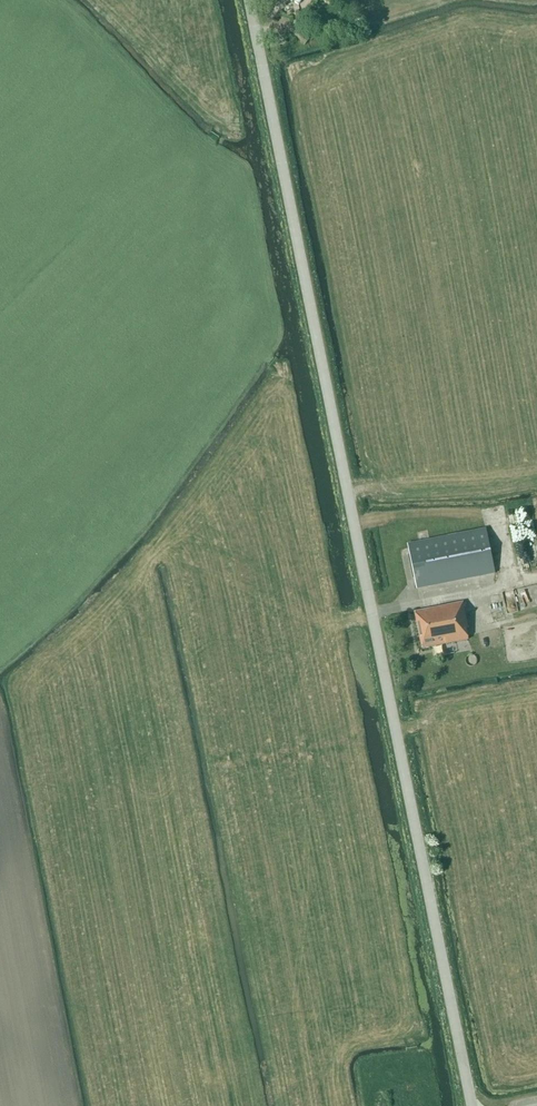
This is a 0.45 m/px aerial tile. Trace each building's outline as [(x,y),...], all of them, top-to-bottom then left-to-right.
[(320,2),(341,21),(347,16),(347,15),(330,0),(323,0),(320,2)] [(349,30),(356,24),(347,16),(341,21),(340,22),(349,30)] [(304,45),(309,39),(300,30),(294,35),(304,45)] [(408,544),(417,589),(495,573),(486,528),(408,544)] [(468,639),(466,629),(468,628),(463,602),(415,612),(422,649),(468,639)]
